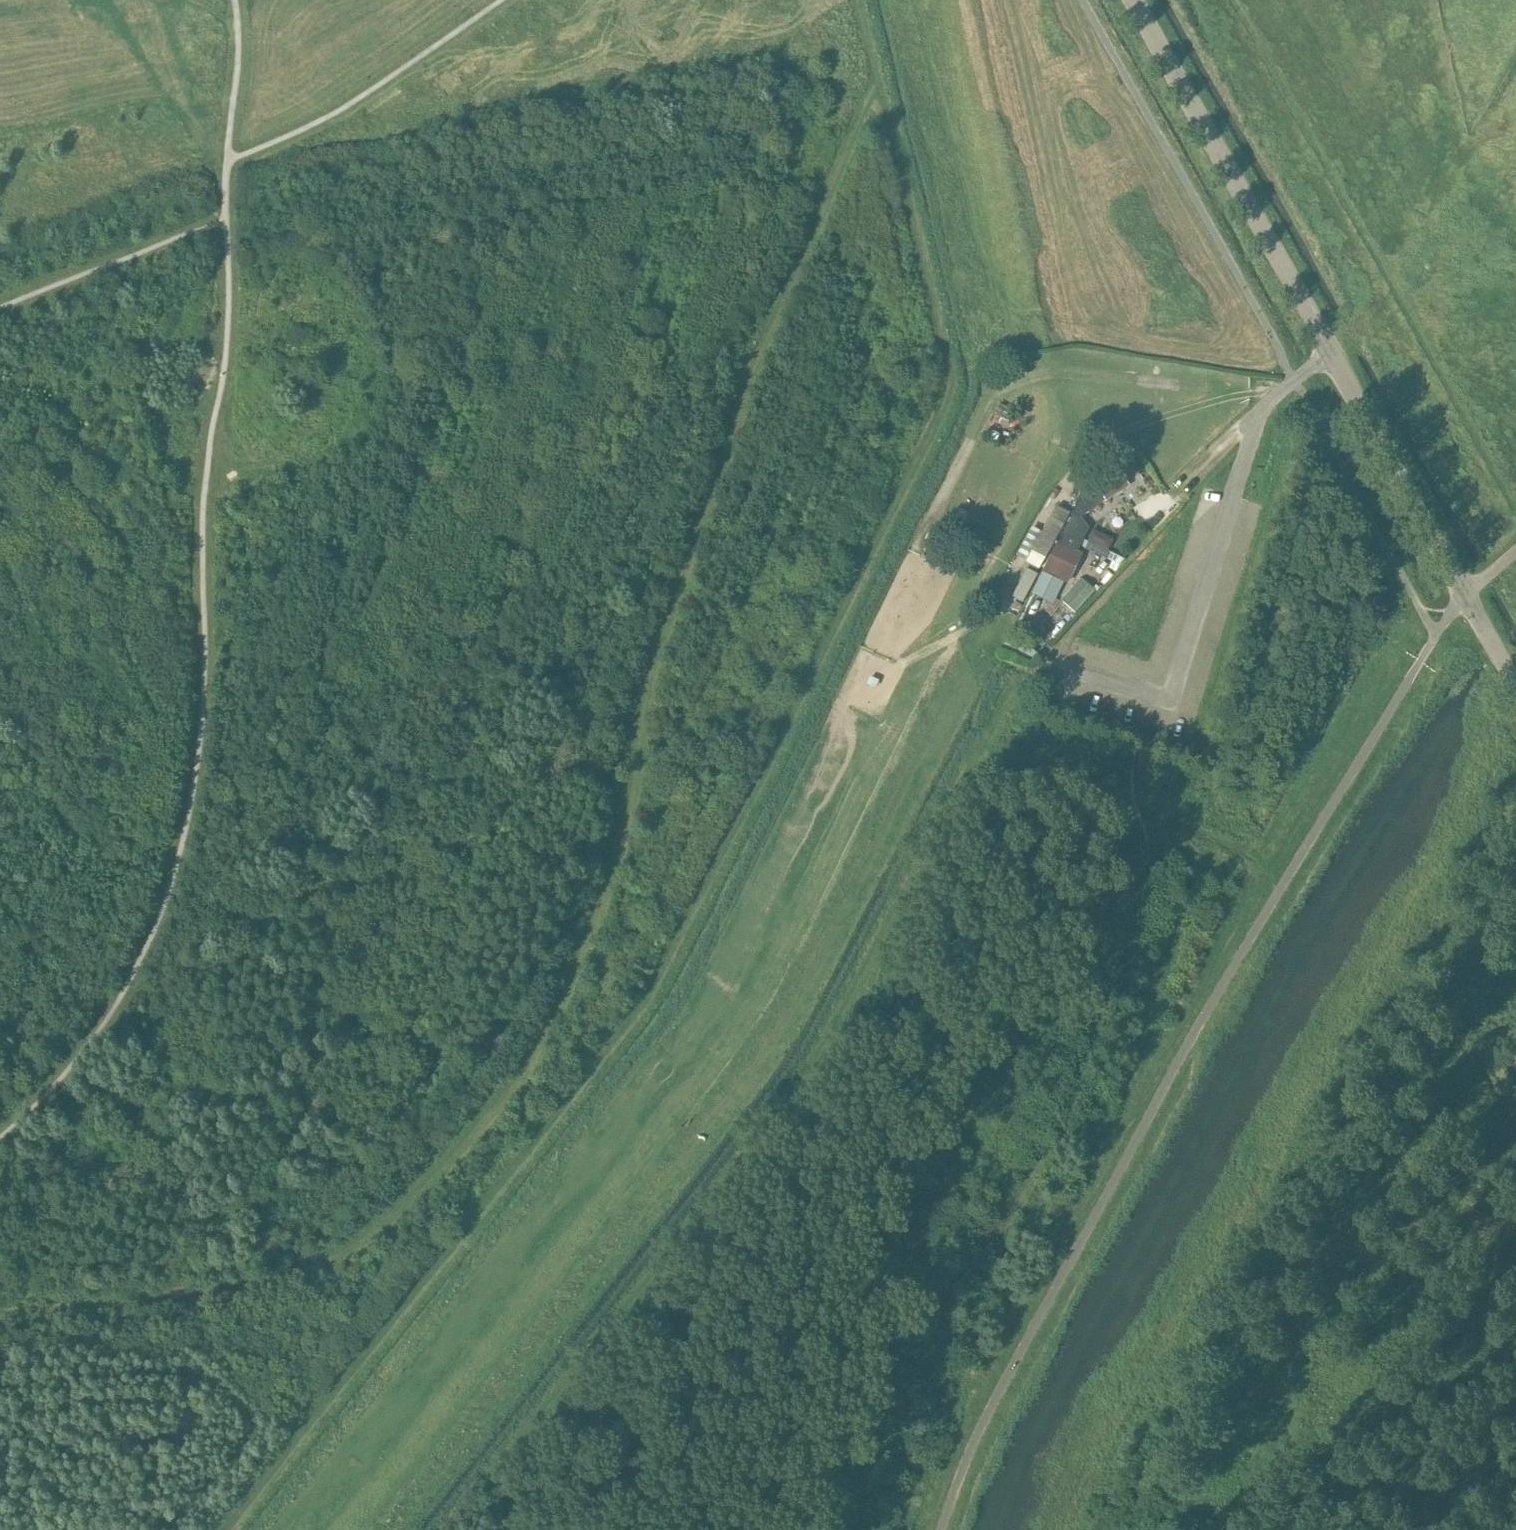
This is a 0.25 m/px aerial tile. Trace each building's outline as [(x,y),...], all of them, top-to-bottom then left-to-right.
[(1088,528),(1080,517),(1127,485),(1117,469),(1080,494),(1073,513),(1043,571),(1068,583),(1083,553),(1076,550),(1088,528)] [(1056,505),(1042,531),(1032,526),(1016,555),(1026,561),(1025,562),(1039,569),(1045,558),(1046,558),(1070,513),(1056,505)] [(1027,568),(1012,597),(1023,602),(1038,574),(1027,568)] [(1081,578),(1062,600),(1075,612),(1095,590),(1081,578)]
